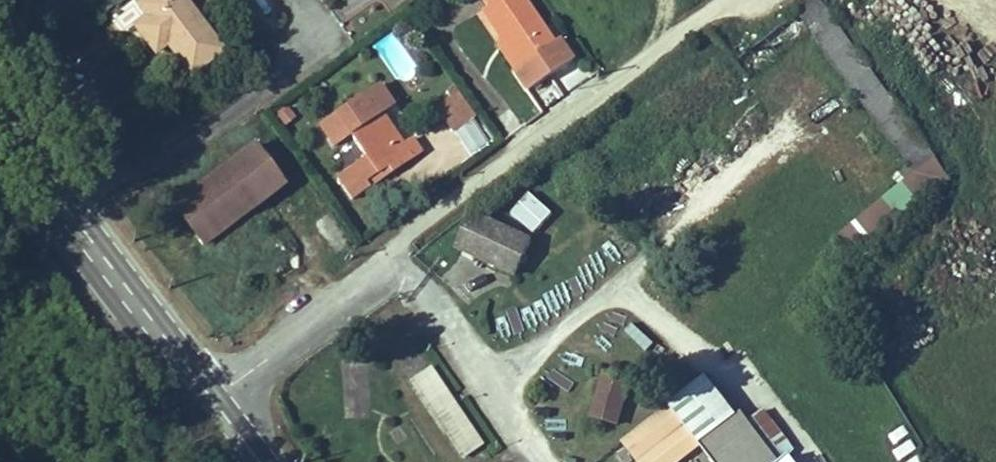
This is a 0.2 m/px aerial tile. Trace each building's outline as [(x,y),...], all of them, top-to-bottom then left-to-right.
[(223,52),(183,0),(147,0),(139,6),(148,18),(136,27),(152,47),(163,38),(168,44),(192,75),(223,52)] [(520,67),(554,44),(524,0),(485,0),(489,6),(482,10),(504,42),(520,67)] [(820,0),(814,0),(793,17),(805,32),(916,175),(931,194),(953,177),(820,0)] [(163,38),(152,47),(156,53),(168,44),(163,38)] [(515,71),(520,67),(504,42),(498,46),(515,71)] [(553,78),(534,87),(543,105),(561,96),(553,78)] [(321,125),(334,145),(352,133),(368,158),(356,166),(371,187),(421,153),(412,140),(403,146),(381,114),(392,106),(379,86),(321,125)] [(459,93),(437,109),(452,131),(475,116),(459,93)] [(173,206),(203,246),(284,185),(254,146),(173,206)] [(852,256),(931,194),(916,175),(836,236),(852,256)] [(528,190),(509,212),(534,233),(553,211),(528,190)] [(516,275),(531,242),(473,214),(457,248),(516,275)] [(440,382),(432,369),(411,383),(419,396),(440,382)] [(552,370),(546,391),(582,401),(588,381),(552,370)] [(617,425),(630,381),(605,374),(599,394),(609,396),(603,421),(617,425)] [(737,418),(706,378),(623,442),(638,461),(679,461),(700,446),(737,418)] [(465,419),(440,382),(419,396),(444,433),(465,419)] [(603,421),(609,396),(599,394),(592,418),(603,421)] [(790,458),(796,452),(764,410),(743,426),(737,418),(700,446),(712,461),(793,461),(790,458)] [(482,444),(465,419),(444,433),(461,458),(482,444)] [(902,461),(922,461),(909,439),(894,448),(902,461)]
